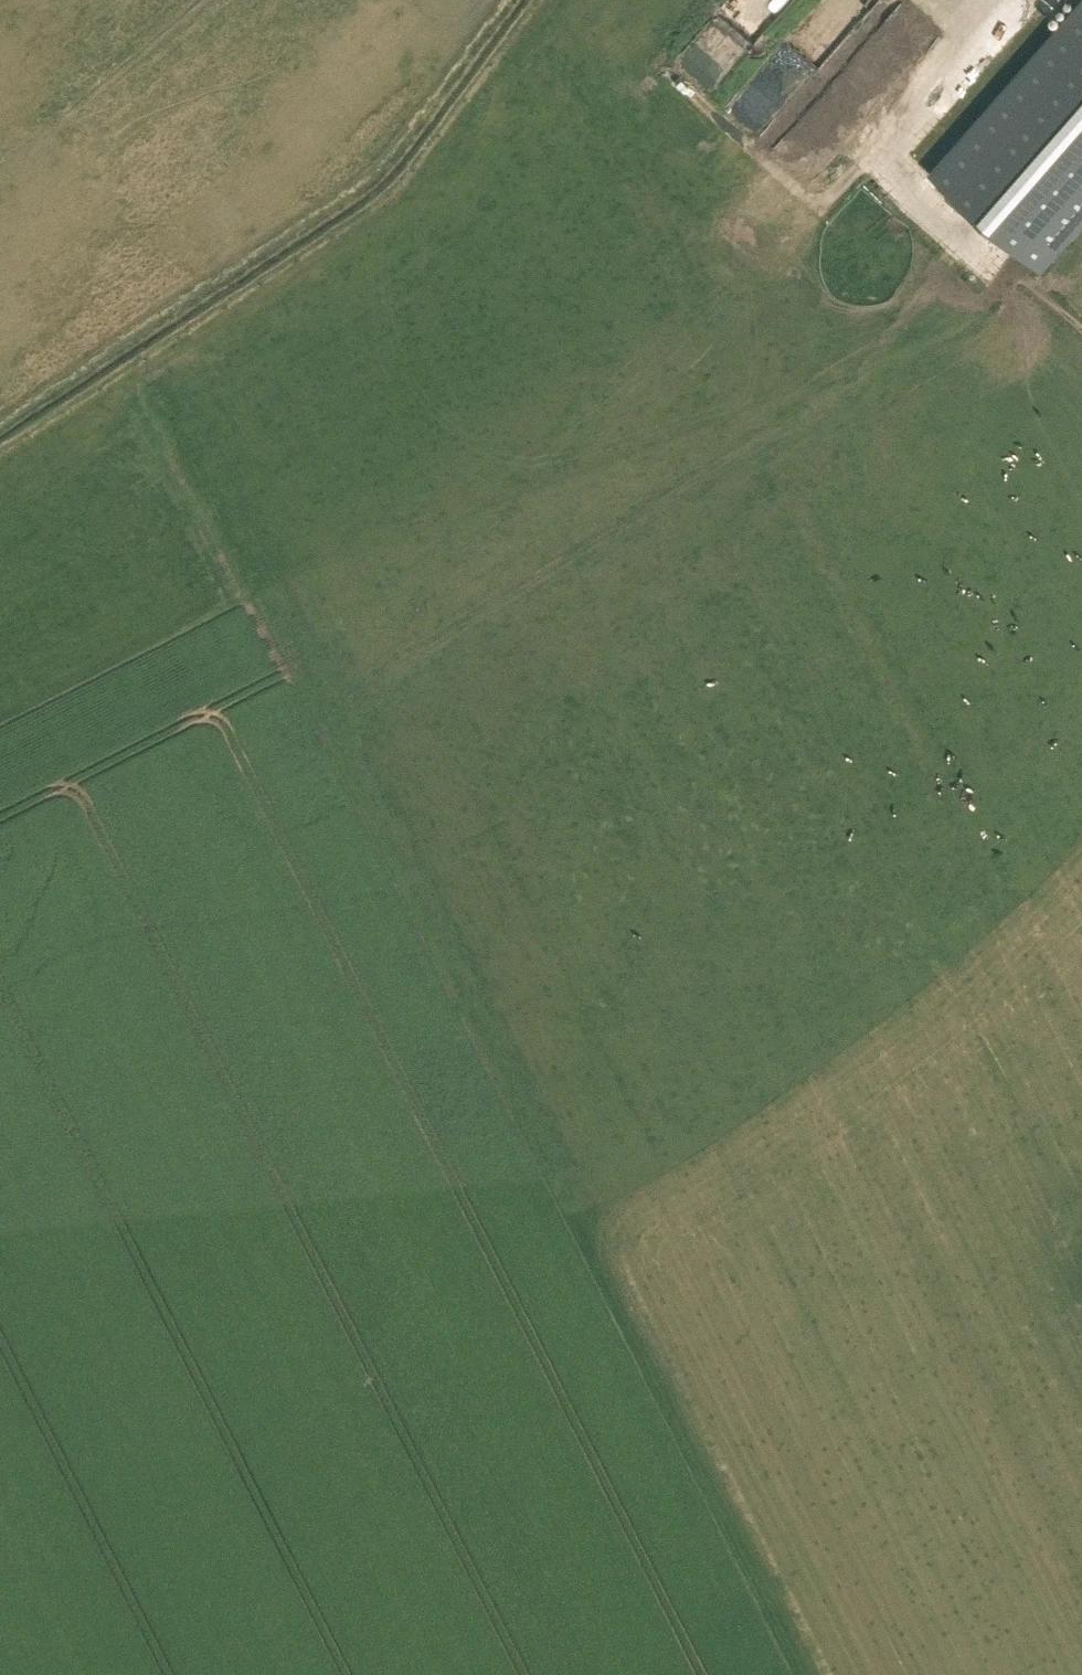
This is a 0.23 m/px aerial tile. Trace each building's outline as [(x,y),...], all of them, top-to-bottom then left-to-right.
[(931,173),(1039,267),(1081,218),(1081,1),(931,173)]
